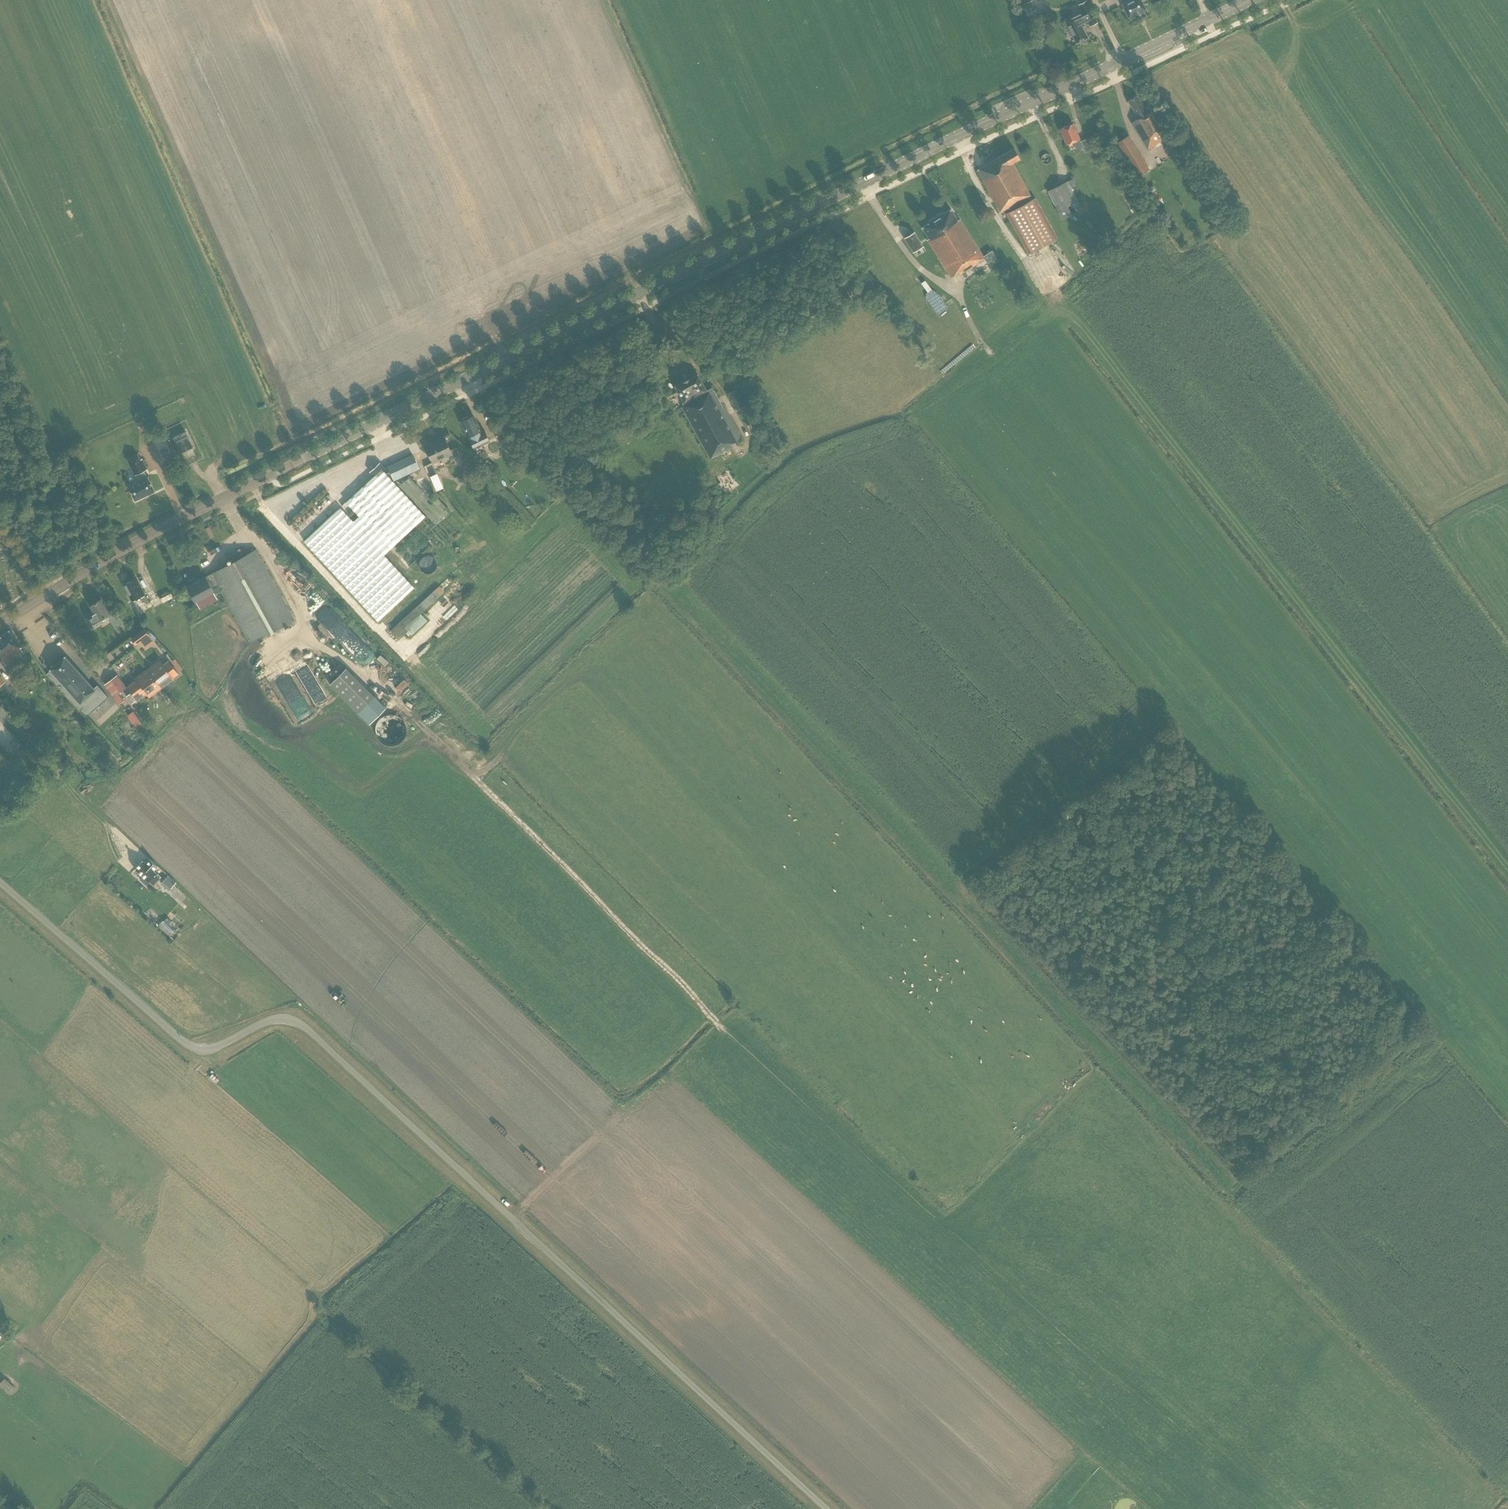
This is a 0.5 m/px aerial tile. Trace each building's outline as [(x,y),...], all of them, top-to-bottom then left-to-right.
[(1022,5),(1028,18),(1042,12),(1036,0),(1034,0),(1022,5)] [(1146,13),(1146,11),(1142,1),(1144,0),(1130,0),(1122,4),(1129,18),(1140,12),(1141,13),(1143,14),(1146,13)] [(1087,1),(1080,4),(1087,18),(1080,22),(1077,15),(1065,20),(1077,43),(1088,38),(1083,26),(1089,23),(1091,26),(1098,22),(1087,1)] [(1148,106),(1145,108),(1138,95),(1129,101),(1139,118),(1132,123),(1148,149),(1167,137),(1148,106)] [(1088,138),(1081,141),(1073,123),(1061,129),(1067,144),(1073,141),(1077,149),(1082,147),(1085,153),(1093,149),(1088,138)] [(1031,195),(1013,163),(1021,159),(1015,148),(984,165),(985,166),(977,170),(1000,212),(1009,208),(1011,211),(1007,213),(1029,254),(1058,238),(1035,197),(1031,200),(1029,197),(1031,195)] [(1041,163),(1048,161),(1046,154),(1039,156),(1041,163)] [(1144,180),(1147,187),(1152,185),(1149,178),(1144,180)] [(1082,209),(1074,193),(1079,191),(1075,185),(1073,179),(1048,191),(1062,219),(1082,209)] [(1132,213),(1140,209),(1138,205),(1139,205),(1131,188),(1121,193),(1132,213)] [(992,250),(984,256),(960,219),(958,220),(956,218),(957,218),(952,209),(945,214),(942,213),(930,221),(929,224),(922,228),(929,238),(928,239),(951,277),(960,272),(961,274),(985,259),(988,263),(997,257),(992,250)] [(1181,225),(1188,216),(1183,212),(1176,221),(1181,225)] [(914,232),(905,238),(914,252),(923,247),(914,232)] [(1080,266),(1075,256),(1067,260),(1072,270),(1080,266)] [(1039,276),(1032,281),(1038,289),(1045,283),(1039,276)] [(1040,291),(1045,297),(1052,291),(1047,285),(1040,291)] [(1085,295),(1088,290),(1080,285),(1077,290),(1085,295)] [(937,294),(935,291),(934,290),(932,290),(930,290),(928,291),(927,292),(926,293),(926,295),(926,297),(928,300),(929,300),(930,302),(931,301),(936,310),(945,304),(938,294),(937,294)] [(1051,293),(1046,297),(1054,308),(1060,303),(1051,293)] [(725,408),(724,408),(712,387),(707,390),(698,374),(689,379),(684,381),(684,382),(675,386),(684,403),(683,403),(684,406),(682,407),(711,459),(732,447),(730,445),(742,439),(725,408)] [(738,389),(728,393),(737,409),(746,404),(738,389)] [(491,429),(482,433),(473,415),(462,421),(470,437),(476,434),(482,445),(488,442),(492,452),(500,448),(496,439),(491,429)] [(186,431),(174,437),(181,453),(194,447),(186,431)] [(457,447),(451,450),(444,436),(437,439),(438,441),(426,447),(434,462),(449,455),(451,460),(460,455),(457,447)] [(161,463),(171,458),(160,437),(151,442),(161,463)] [(661,447),(664,440),(658,437),(655,444),(661,447)] [(504,446),(513,454),(517,450),(508,442),(504,446)] [(148,477),(147,477),(144,471),(147,469),(142,459),(141,459),(138,453),(127,459),(135,475),(136,475),(139,481),(128,486),(135,500),(155,491),(148,477)] [(413,454),(388,466),(395,480),(420,468),(413,454)] [(384,467),(380,463),(371,472),(374,476),(346,502),(359,515),(353,520),(341,507),(305,541),(379,620),(415,587),(385,554),(425,516),(382,469),(384,467)] [(400,485),(437,525),(451,512),(414,472),(400,485)] [(206,577),(188,587),(196,601),(213,591),(215,594),(221,590),(251,644),(295,620),(256,549),(212,574),(206,577)] [(458,568),(391,630),(399,639),(403,643),(408,638),(404,635),(408,631),(413,635),(428,621),(422,614),(464,576),(458,568)] [(145,594),(137,578),(125,584),(133,600),(140,597),(143,602),(145,601),(146,603),(149,602),(145,594)] [(482,591),(486,588),(478,578),(474,581),(482,591)] [(306,588),(299,596),(312,608),(319,600),(306,588)] [(153,591),(148,593),(152,602),(157,599),(153,591)] [(115,611),(110,614),(102,599),(91,606),(95,612),(86,618),(93,628),(102,622),(101,620),(108,615),(116,628),(123,623),(115,611)] [(147,628),(132,639),(137,645),(147,638),(153,646),(158,643),(147,628)] [(25,653),(21,648),(22,647),(10,630),(2,636),(0,637),(0,659),(2,662),(10,656),(13,661),(25,653)] [(307,644),(276,660),(273,655),(263,660),(271,675),(312,654),(307,644)] [(47,674),(80,711),(83,714),(84,714),(85,715),(86,715),(87,715),(88,715),(89,714),(108,697),(98,686),(94,689),(65,656),(50,670),(51,670),(47,674)] [(162,687),(174,678),(178,674),(169,661),(164,665),(160,660),(148,669),(162,687)] [(347,668),(330,685),(370,725),(387,708),(347,668)] [(131,693),(126,696),(131,703),(136,700),(137,700),(147,693),(149,697),(162,687),(148,669),(136,678),(136,680),(127,687),(131,693)] [(112,679),(105,685),(114,697),(120,705),(125,701),(119,694),(122,691),(112,679)] [(143,860),(135,869),(143,876),(140,879),(146,885),(150,881),(154,885),(161,878),(156,874),(157,873),(155,871),(159,867),(150,859),(146,864),(143,860)] [(168,876),(161,884),(169,891),(176,883),(168,876)] [(163,920),(158,925),(170,936),(175,931),(163,920)] [(209,1077),(215,1083),(219,1079),(213,1073),(209,1077)] [(10,1393),(16,1387),(7,1377),(0,1383),(10,1393)]
